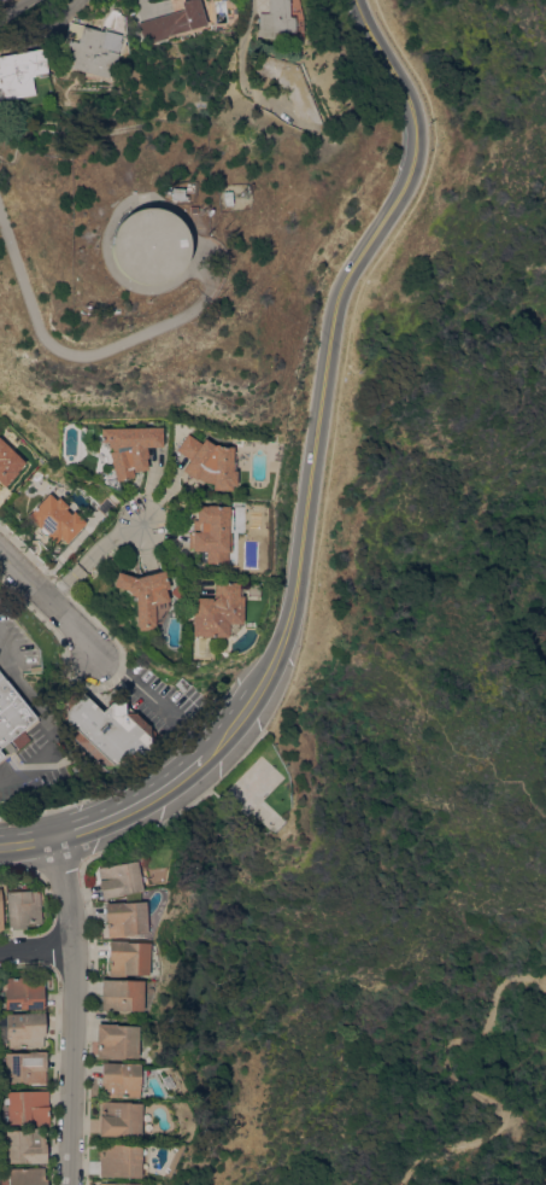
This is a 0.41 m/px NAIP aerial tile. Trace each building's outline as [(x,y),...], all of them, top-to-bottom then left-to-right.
[(180,1),(184,0),(196,0),(204,24),(165,36),(165,37),(142,43),(136,22),(181,8),(180,1)] [(266,12),(266,0),(296,0),(300,17),(300,40),(272,36),(272,39),(254,35),(256,30),(257,30),(256,13),(266,12)] [(118,35),(121,35),(119,41),(113,60),(111,60),(106,77),(57,63),(69,22),(102,31),(102,30),(118,35)] [(1,99),(0,93),(0,55),(41,47),(46,71),(43,72),(46,83),(34,86),(31,76),(30,76),(33,94),(1,99)] [(294,64),(298,63),(304,78),(300,81),(317,124),(290,117),(280,84),(272,83),(274,81),(251,74),(257,53),(294,64)] [(182,188),(181,200),(164,199),(164,188),(182,188)] [(129,209),(134,208),(139,208),(143,208),(148,208),(153,209),(158,211),(163,214),(168,217),(171,221),(175,226),(177,232),(180,239),(181,246),(180,250),(180,255),(177,259),(176,263),(174,267),(172,269),(169,273),(164,278),(158,281),(154,282),(151,284),(145,284),(140,284),(134,284),(127,281),(122,278),(116,274),(111,269),(108,265),(105,259),(104,255),(104,250),(104,244),(100,244),(101,237),(104,237),(105,233),(106,229),(108,224),(112,221),(115,217),(119,215),(125,210),(129,209)] [(163,426),(163,446),(147,446),(148,457),(147,457),(148,469),(134,471),(135,475),(116,480),(110,451),(113,450),(112,448),(108,448),(108,446),(102,445),(102,440),(100,440),(100,427),(163,426)] [(188,433),(201,443),(204,438),(215,445),(216,444),(217,444),(219,445),(233,446),(231,461),(234,461),(234,469),(235,469),(235,485),(231,485),(230,490),(212,489),(212,483),(206,483),(204,481),(198,478),(196,479),(182,469),(189,459),(176,449),(188,433)] [(5,486),(0,481),(0,437),(27,462),(17,471),(18,472),(5,486)] [(57,500),(59,496),(69,506),(66,509),(71,513),(74,510),(87,523),(66,543),(60,537),(55,543),(47,535),(45,535),(42,533),(40,532),(39,530),(37,526),(27,515),(49,492),(57,500)] [(206,506),(206,504),(228,506),(228,508),(231,509),(229,553),(225,551),(224,564),(204,562),(204,561),(198,561),(199,550),(190,550),(190,548),(187,548),(188,532),(192,533),(192,519),(195,519),(195,504),(206,506)] [(163,570),(168,588),(164,589),(166,601),(155,603),(157,606),(154,609),(153,609),(153,625),(152,625),(152,629),(136,630),(136,625),(134,625),(134,596),(131,596),(130,595),(129,594),(128,590),(112,585),(117,571),(135,577),(163,570)] [(190,596),(211,597),(212,584),(215,584),(215,580),(236,582),(235,585),(239,585),(239,595),(240,595),(239,623),(236,623),(235,627),(228,635),(224,635),(224,637),(188,635),(190,596)] [(11,739),(0,747),(0,671),(40,719),(25,731),(31,739),(19,749),(11,739)] [(105,767),(107,770),(98,770),(92,765),(89,757),(71,736),(71,730),(74,728),(60,714),(59,708),(74,691),(83,693),(101,711),(111,702),(123,701),(149,726),(148,748),(130,763),(113,763),(113,765),(105,767)] [(140,891),(119,894),(119,895),(100,898),(95,868),(134,860),(140,891)] [(27,923),(27,924),(25,924),(25,928),(10,929),(8,926),(7,927),(5,891),(30,889),(39,889),(41,922),(27,923)] [(123,894),(137,892),(137,901),(142,901),(145,933),(123,934),(123,936),(106,938),(105,922),(104,922),(104,918),(102,918),(102,906),(102,903),(124,901),(123,894)] [(146,975),(123,974),(123,976),(107,975),(107,961),(106,961),(106,940),(147,942),(146,975)] [(4,1009),(4,988),(5,988),(5,977),(25,976),(25,980),(42,980),(42,1008),(4,1009)] [(140,1010),(100,1009),(100,996),(99,996),(100,979),(141,980),(140,1010)] [(5,1045),(0,1045),(0,1016),(5,1016),(5,1012),(43,1012),(43,1035),(41,1035),(41,1046),(5,1047),(5,1045)] [(135,1057),(121,1057),(121,1058),(95,1057),(95,1043),(94,1043),(94,1022),(113,1023),(113,1025),(136,1026),(135,1057)] [(43,1069),(43,1082),(4,1082),(2,1052),(27,1052),(27,1051),(43,1051),(45,1069),(43,1069)] [(137,1063),(137,1069),(142,1069),(141,1084),(136,1084),(136,1097),(100,1096),(100,1085),(99,1085),(99,1062),(137,1063)] [(46,1090),(47,1126),(29,1126),(29,1122),(6,1123),(5,1091),(46,1090)] [(137,1136),(115,1134),(115,1136),(96,1136),(96,1114),(99,1114),(99,1101),(127,1102),(139,1103),(137,1136)] [(27,1162),(4,1162),(2,1129),(28,1128),(41,1128),(42,1143),(43,1143),(43,1162),(27,1162)] [(136,1177),(96,1175),(98,1143),(137,1144),(136,1177)] [(45,1178),(45,1184),(7,1184),(7,1168),(42,1167),(42,1178),(45,1178)]
